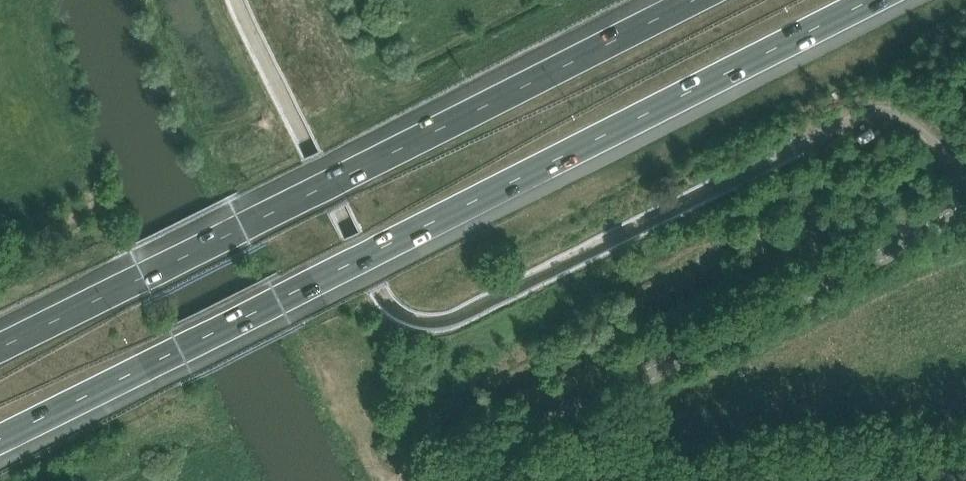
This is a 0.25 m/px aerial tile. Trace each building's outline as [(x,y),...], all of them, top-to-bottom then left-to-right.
[(348,232),(333,237),(336,246),(351,241),(348,232)]
